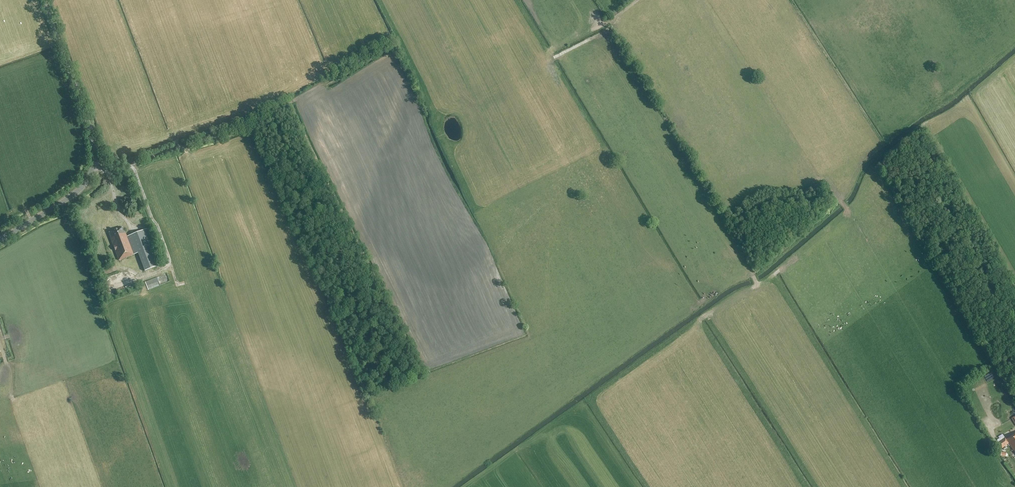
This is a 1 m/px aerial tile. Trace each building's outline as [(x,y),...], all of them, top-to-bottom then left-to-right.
[(145,271),(160,265),(146,229),(127,237),(123,227),(108,233),(119,260),(138,253),(145,271)] [(145,282),(146,286),(148,290),(160,285),(156,277),(145,282)] [(1006,439),(1005,438),(998,443),(1002,448),(1009,444),(1014,452),(1014,433),(1006,439)]
